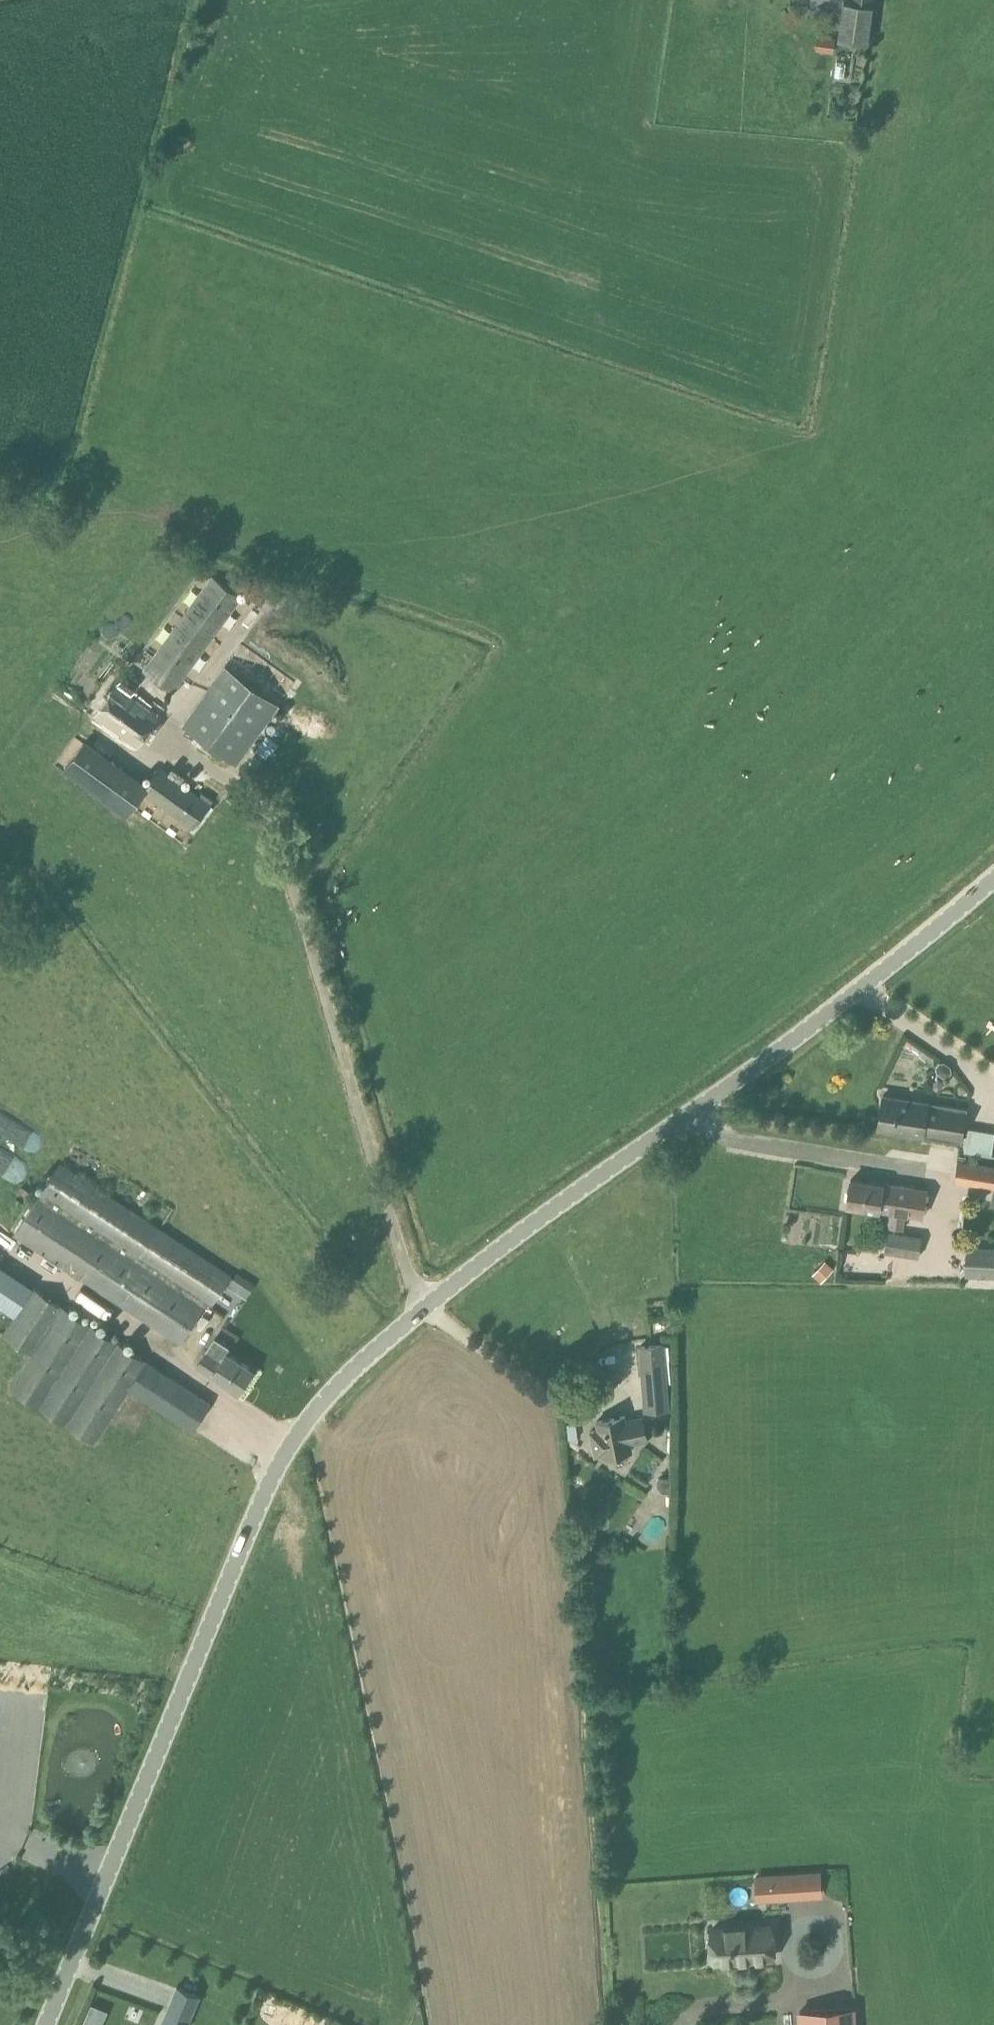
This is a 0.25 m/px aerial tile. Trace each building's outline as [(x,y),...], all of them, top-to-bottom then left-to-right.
[(839,18),(844,19),(840,39),(869,43),(875,0),(850,0),(850,2),(842,1),(839,18)] [(818,131),(832,23),(798,19),(795,48),(808,50),(797,128),(818,131)] [(213,575),(143,671),(174,693),(244,598),(213,575)] [(183,724),(238,763),(279,706),(225,667),(183,724)] [(139,747),(162,714),(132,693),(136,688),(122,678),(95,716),(139,747)] [(146,792),(194,829),(211,805),(161,768),(147,788),(84,743),(64,770),(128,817),(146,792)] [(878,1129),(962,1142),(967,1108),(883,1095),(878,1129)] [(214,1305),(233,1275),(61,1162),(14,1235),(81,1278),(181,1344),(209,1302),(214,1305)] [(958,1162),(955,1181),(993,1188),(993,1168),(958,1162)] [(892,1212),(890,1228),(903,1230),(905,1214),(923,1217),(927,1189),(882,1183),(882,1185),(851,1181),(847,1206),(892,1212)] [(816,1242),(830,1244),(832,1227),(818,1225),(816,1242)] [(919,1256),(922,1237),(889,1232),(886,1251),(919,1256)] [(968,1247),(967,1275),(993,1277),(993,1249),(968,1247)] [(832,1253),(833,1267),(849,1266),(849,1252),(832,1253)] [(811,1276),(825,1273),(823,1261),(808,1264),(811,1276)] [(7,1265),(2,1274),(31,1290),(36,1280),(7,1265)] [(250,1295),(257,1284),(239,1272),(231,1284),(250,1295)] [(132,1386),(195,1427),(212,1404),(35,1285),(3,1334),(33,1354),(10,1387),(95,1444),(132,1386)] [(250,1306),(239,1315),(248,1325),(259,1317),(250,1306)] [(199,1334),(180,1354),(188,1361),(206,1341),(199,1334)] [(240,1391),(254,1371),(225,1352),(228,1347),(215,1338),(197,1366),(213,1376),(214,1374),(240,1391)] [(646,1411),(670,1409),(665,1345),(641,1347),(646,1411)] [(648,1440),(644,1416),(626,1420),(625,1416),(598,1421),(599,1430),(591,1432),(594,1446),(590,1452),(596,1456),(604,1454),(605,1456),(633,1451),(631,1443),(648,1440)] [(662,1495),(661,1479),(650,1480),(651,1495),(662,1495)] [(791,1899),(790,1873),(755,1876),(757,1901),(791,1899)] [(771,1924),(713,1928),(714,1936),(709,1936),(710,1954),(715,1954),(715,1962),(773,1958),(771,1924)] [(89,1969),(139,1992),(147,1976),(96,1953),(89,1969)] [(200,1996),(178,1986),(162,2024),(188,2024),(200,1996)] [(854,2008),(800,2011),(801,2024),(855,2024),(854,2008)]
